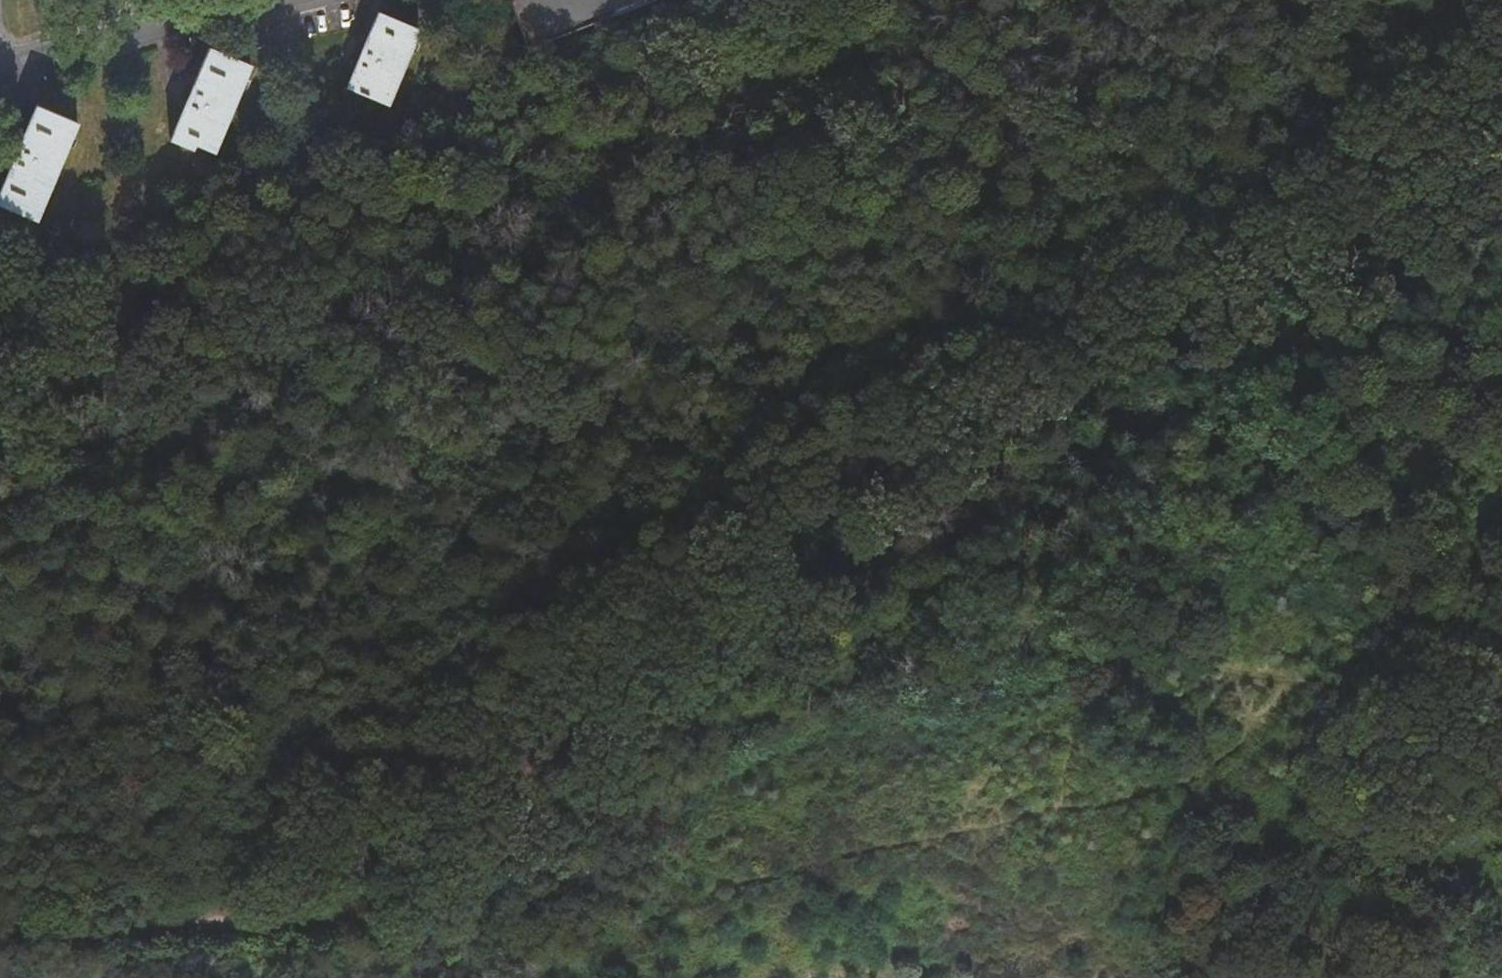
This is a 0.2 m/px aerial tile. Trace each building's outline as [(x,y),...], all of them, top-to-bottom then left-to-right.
[(651,0),(512,0),(531,44),(651,0)] [(380,11),(368,41),(364,52),(350,86),(389,103),(419,28),(380,11)] [(364,52),(368,41),(360,38),(355,49),(364,52)] [(193,89),(188,101),(172,139),(194,148),(196,143),(216,151),(250,64),(211,46),(193,89)] [(181,98),(188,101),(193,89),(186,86),(181,98)] [(16,158),(0,196),(0,201),(38,218),(78,120),(38,104),(20,147),(16,158)] [(7,155),(16,158),(20,147),(12,143),(7,155)]
